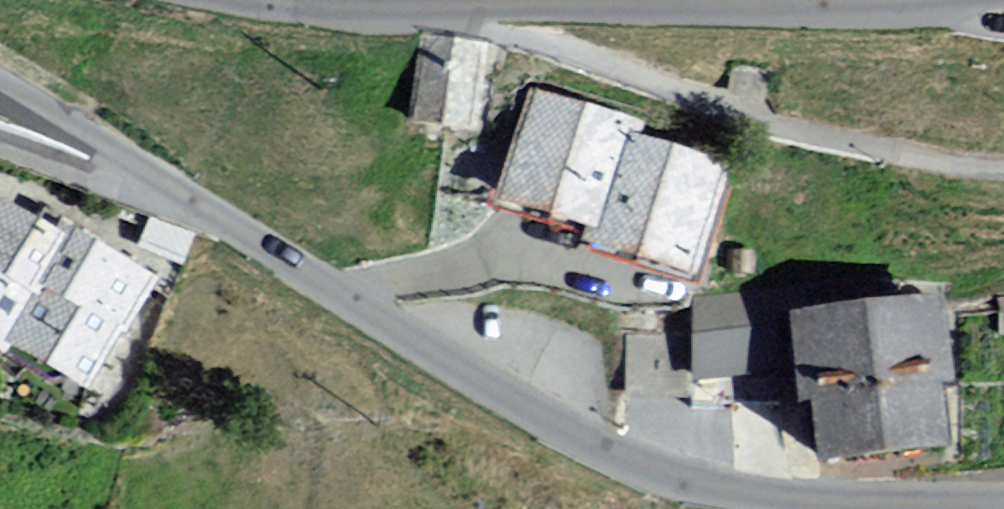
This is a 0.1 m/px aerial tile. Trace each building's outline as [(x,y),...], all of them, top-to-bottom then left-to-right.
[(484,51),(416,42),(404,131),(472,140),(484,51)] [(645,133),(525,96),(489,217),(582,245),(578,259),(688,293),(724,177),(640,151),(645,133)] [(0,212),(0,346),(56,241),(0,212)] [(147,287),(59,243),(0,360),(0,365),(86,408),(147,287)] [(699,372),(789,369),(785,275),(696,279),(699,372)] [(930,316),(794,333),(813,484),(948,467),(930,316)]
